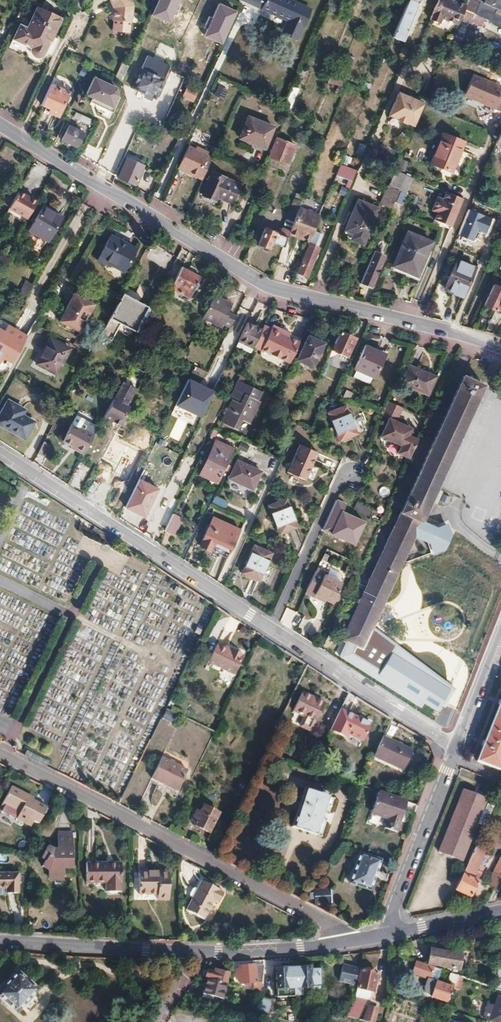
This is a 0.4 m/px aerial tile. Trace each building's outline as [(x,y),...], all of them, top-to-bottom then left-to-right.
[(112,1),(114,0),(117,5),(115,6),(113,19),(132,20),(134,3),(133,0),(112,0),(112,1)] [(181,0),(160,0),(153,16),(171,23),(181,0)] [(262,10),(263,7),(247,0),(243,0),(242,2),(262,10)] [(263,7),(262,10),(289,22),(284,34),(298,40),(310,10),(285,0),(247,0),(263,7)] [(421,0),(409,0),(393,38),(404,42),(421,0)] [(441,18),(457,25),(465,7),(466,6),(451,0),(438,0),(433,11),(429,20),(438,24),(441,18)] [(465,7),(477,12),(481,3),(474,0),(468,0),(466,6),(465,7)] [(481,3),(500,11),(500,0),(474,0),(481,3)] [(477,12),(500,22),(500,11),(481,3),(477,12)] [(238,12),(221,4),(206,36),(223,45),(238,12)] [(38,64),(54,30),(31,19),(21,39),(14,36),(7,50),(25,59),(25,61),(25,63),(26,65),(27,66),(28,68),(30,68),(32,68),(34,68),(36,67),(37,65),(38,64)] [(132,89),(155,99),(165,76),(140,65),(133,81),(135,82),(132,89)] [(468,96),(477,76),(473,74),(464,94),(468,96)] [(477,76),(468,96),(500,110),(500,87),(477,76)] [(118,89),(95,77),(88,95),(115,108),(120,99),(118,89)] [(58,116),(69,92),(51,83),(41,106),(49,110),(49,112),(58,116)] [(289,111),(291,112),(301,89),(294,86),(284,109),(289,111)] [(181,99),(194,102),(196,91),(184,89),(181,99)] [(414,127),(424,104),(414,100),(399,93),(389,116),(397,119),(396,121),(405,124),(405,123),(414,127)] [(426,100),(416,96),(414,100),(424,104),(426,100)] [(151,123),(154,124),(162,128),(169,113),(162,110),(158,117),(154,115),(151,123)] [(74,116),(89,124),(91,119),(76,112),(74,116)] [(141,118),(139,123),(152,129),(154,124),(151,123),(141,118)] [(264,149),(273,128),(249,118),(240,139),(264,149)] [(69,124),(62,139),(76,145),(83,131),(74,127),(76,123),(72,121),(70,125),(69,124)] [(491,153),(500,157),(500,133),(500,132),(491,153)] [(437,166),(450,136),(441,133),(429,162),(437,166)] [(451,172),(463,142),(450,136),(437,166),(451,172)] [(290,164),(297,146),(278,138),(271,156),(290,164)] [(208,153),(195,147),(194,150),(187,146),(177,169),(197,178),(206,158),(208,153)] [(143,165),(128,158),(119,177),(134,185),(143,165)] [(206,158),(197,178),(202,180),(211,160),(206,158)] [(336,177),(347,181),(350,183),(355,172),(341,165),(336,177)] [(405,175),(408,168),(398,165),(396,171),(405,175)] [(399,190),(405,175),(396,171),(390,186),(398,190),(399,190)] [(231,204),(240,186),(212,174),(202,196),(216,202),(217,198),(231,204)] [(390,186),(386,184),(379,201),(391,206),(398,190),(390,186)] [(17,190),(18,188),(12,185),(4,202),(10,205),(17,190)] [(10,205),(8,207),(20,214),(26,217),(35,201),(17,190),(10,205)] [(400,190),(394,203),(403,207),(408,194),(400,190)] [(450,227),(462,198),(449,193),(445,191),(442,199),(436,197),(431,210),(436,212),(433,220),(450,227)] [(299,207),(301,201),(293,198),(287,212),(295,215),(299,207)] [(351,238),(362,243),(378,208),(358,199),(345,229),(353,233),(351,238)] [(28,230),(47,241),(61,216),(42,205),(28,230)] [(6,212),(18,218),(20,214),(8,207),(6,212)] [(309,240),(319,216),(299,207),(295,215),(291,226),(289,231),(289,232),(309,240)] [(295,215),(287,212),(283,223),(291,226),(295,215)] [(281,228),(289,231),(291,226),(283,223),(281,228)] [(270,249),(273,243),(283,248),(289,232),(289,231),(281,228),(279,227),(276,233),(264,228),(257,244),(270,249)] [(430,244),(407,233),(392,267),(416,278),(430,244)] [(135,248),(111,234),(97,258),(104,262),(106,260),(123,269),(135,248)] [(317,247),(309,244),(297,272),(306,275),(317,247)] [(369,288),(381,260),(372,256),(359,283),(369,288)] [(451,292),(462,297),(474,267),(456,259),(445,283),(449,285),(447,289),(452,291),(451,292)] [(200,274),(181,265),(171,287),(190,296),(200,274)] [(17,295),(25,299),(33,284),(25,280),(17,295)] [(500,295),(500,289),(492,285),(483,305),(485,306),(480,317),(486,320),(491,308),(494,310),(500,295)] [(75,291),(59,319),(79,329),(94,301),(75,291)] [(221,301),(223,296),(214,291),(202,315),(222,324),(223,321),(229,324),(235,312),(229,309),(230,305),(221,301)] [(146,304),(138,300),(122,292),(116,303),(91,351),(87,358),(109,370),(122,345),(111,339),(119,322),(134,329),(146,304)] [(489,321),(495,324),(500,313),(500,295),(494,310),(489,321)] [(232,300),(223,296),(221,301),(230,305),(232,300)] [(1,360),(4,354),(14,359),(28,334),(8,324),(5,330),(0,328),(0,359),(1,360)] [(287,334),(289,331),(283,328),(273,324),(262,348),(278,356),(287,334)] [(244,325),(235,345),(250,351),(259,332),(244,325)] [(299,340),(301,337),(289,331),(287,334),(278,356),(290,361),(299,340)] [(339,331),(331,348),(347,355),(354,338),(339,331)] [(57,372),(71,347),(51,336),(37,362),(57,372)] [(323,344),(309,337),(298,359),(312,366),(323,344)] [(352,371),(354,372),(370,379),(372,380),(384,353),(364,344),(352,371)] [(328,355),(320,373),(324,374),(332,357),(328,355)] [(343,362),(338,372),(344,375),(349,365),(343,362)] [(495,372),(498,364),(489,362),(487,370),(495,372)] [(409,364),(400,382),(426,394),(435,375),(431,374),(430,377),(421,373),(422,370),(409,364)] [(367,386),(370,379),(354,372),(351,379),(367,386)] [(345,636),(365,645),(418,531),(434,539),(436,549),(448,543),(454,529),(450,519),(440,523),(424,516),(434,495),(440,498),(445,487),(439,483),(484,385),(463,376),(345,636)] [(128,402),(137,386),(124,378),(117,392),(104,417),(112,421),(114,418),(124,423),(134,405),(128,402)] [(216,391),(190,379),(177,406),(203,418),(216,391)] [(246,395),(251,385),(238,379),(231,393),(232,400),(241,404),(246,395)] [(222,420),(224,421),(237,427),(242,417),(248,419),(257,400),(261,390),(251,385),(246,395),(241,404),(232,400),(222,420)] [(250,420),(259,401),(257,400),(262,390),(261,390),(257,400),(248,419),(250,420)] [(343,397),(352,401),(355,394),(346,390),(343,397)] [(13,400),(9,398),(0,413),(0,421),(1,422),(13,400)] [(23,412),(25,407),(13,400),(1,422),(25,435),(34,418),(23,412)] [(398,405),(386,400),(386,401),(380,413),(380,414),(387,417),(379,435),(399,444),(396,451),(408,457),(416,438),(406,433),(409,426),(394,420),(400,406),(398,405)] [(347,405),(329,411),(340,439),(357,433),(347,405)] [(309,418),(304,416),(300,423),(306,426),(309,418)] [(79,445),(78,447),(85,451),(95,432),(74,420),(65,437),(79,445)] [(45,438),(38,451),(47,456),(55,443),(45,438)] [(231,447),(216,440),(201,474),(216,481),(231,447)] [(317,451),(299,443),(287,471),(305,478),(306,475),(311,465),(317,451)] [(252,487),(261,470),(237,459),(229,476),(252,487)] [(144,517),(158,488),(139,480),(132,494),(131,494),(125,508),(144,517)] [(223,505),(226,499),(213,493),(210,500),(223,505)] [(286,496),(269,502),(280,531),(296,525),(286,496)] [(365,522),(343,512),(346,505),(336,500),(321,532),(354,547),(365,522)] [(176,510),(168,529),(177,533),(186,514),(176,510)] [(207,554),(210,547),(228,555),(240,527),(214,515),(198,550),(207,554)] [(272,550),(255,543),(243,570),(260,578),(272,550)] [(224,562),(228,555),(210,547),(207,554),(224,562)] [(317,567),(308,587),(315,591),(324,570),(317,567)] [(315,591),(314,593),(325,598),(326,596),(333,599),(342,579),(324,570),(315,591)] [(253,594),(254,585),(247,584),(246,593),(253,594)] [(219,641),(211,657),(237,670),(246,651),(233,645),(232,647),(219,641)] [(318,718),(327,698),(304,687),(294,707),(306,712),(302,722),(311,726),(316,717),(318,718)] [(476,760),(498,769),(500,761),(500,699),(476,760)] [(179,713),(168,707),(163,716),(174,722),(179,713)] [(363,739),(372,723),(341,707),(331,727),(347,736),(349,732),(363,739)] [(404,767),(413,747),(384,733),(375,751),(390,758),(389,760),(404,767)] [(286,759),(272,754),(264,770),(275,775),(286,759)] [(162,756),(151,777),(176,790),(187,768),(162,756)] [(327,796),(303,787),(290,826),(314,834),(327,796)] [(27,797),(9,789),(0,807),(0,811),(2,812),(5,806),(19,813),(15,822),(29,829),(32,824),(37,826),(45,810),(26,800),(27,797)] [(408,801),(380,791),(372,813),(388,819),(385,828),(396,833),(408,801)] [(479,808),(458,800),(438,851),(458,859),(474,821),(477,823),(482,811),(479,809),(479,808)] [(217,812),(201,805),(199,811),(194,809),(193,814),(196,817),(192,824),(208,832),(217,812)] [(71,866),(71,830),(56,830),(56,850),(51,851),(51,847),(46,844),(40,855),(45,858),(42,866),(47,869),(47,876),(62,876),(63,866),(71,866)] [(346,881),(367,887),(377,857),(356,849),(346,881)] [(492,888),(500,870),(500,850),(483,884),(492,888)] [(120,885),(120,857),(85,857),(85,877),(106,877),(106,886),(120,885)] [(467,861),(454,888),(469,895),(476,880),(471,878),(476,865),(467,861)] [(17,873),(0,872),(0,894),(5,894),(5,892),(16,892),(17,873)] [(168,900),(167,872),(137,872),(138,895),(157,894),(157,901),(168,900)] [(223,892),(200,880),(196,889),(191,897),(185,910),(204,920),(213,902),(217,904),(223,892)] [(312,893),(312,905),(330,904),(328,892),(312,893)] [(429,962),(452,970),(451,972),(455,973),(456,970),(458,971),(462,960),(433,949),(429,962)] [(355,966),(341,962),(337,978),(352,982),(355,966)] [(453,989),(455,980),(457,974),(455,973),(451,972),(434,966),(433,968),(416,962),(412,974),(427,979),(423,992),(425,995),(446,1002),(450,988),(453,989)] [(250,981),(253,981),(253,991),(259,993),(261,979),(263,965),(255,965),(255,964),(239,965),(239,970),(236,971),(236,978),(239,978),(239,982),(244,982),(245,984),(250,984),(250,981)] [(207,978),(225,983),(228,972),(214,967),(212,971),(206,969),(205,971),(203,976),(207,978)] [(274,969),(275,999),(292,999),(292,996),(290,969),(274,969)] [(306,970),(305,969),(290,969),(292,996),(300,997),(300,988),(318,988),(318,970),(306,970)] [(375,973),(360,969),(348,1008),(346,1017),(356,1020),(367,1004),(368,998),(370,989),(374,990),(377,981),(373,980),(375,973)] [(38,990),(17,972),(0,992),(0,997),(17,1013),(38,990)] [(218,1003),(219,999),(225,983),(207,978),(200,998),(212,1002),(218,1003)] [(499,995),(491,1018),(500,1021),(500,995),(499,995)] [(272,1002),(258,998),(254,1013),(268,1017),(272,1002)] [(369,1007),(362,1021),(365,1021),(373,1021),(377,1010),(369,1007)]
